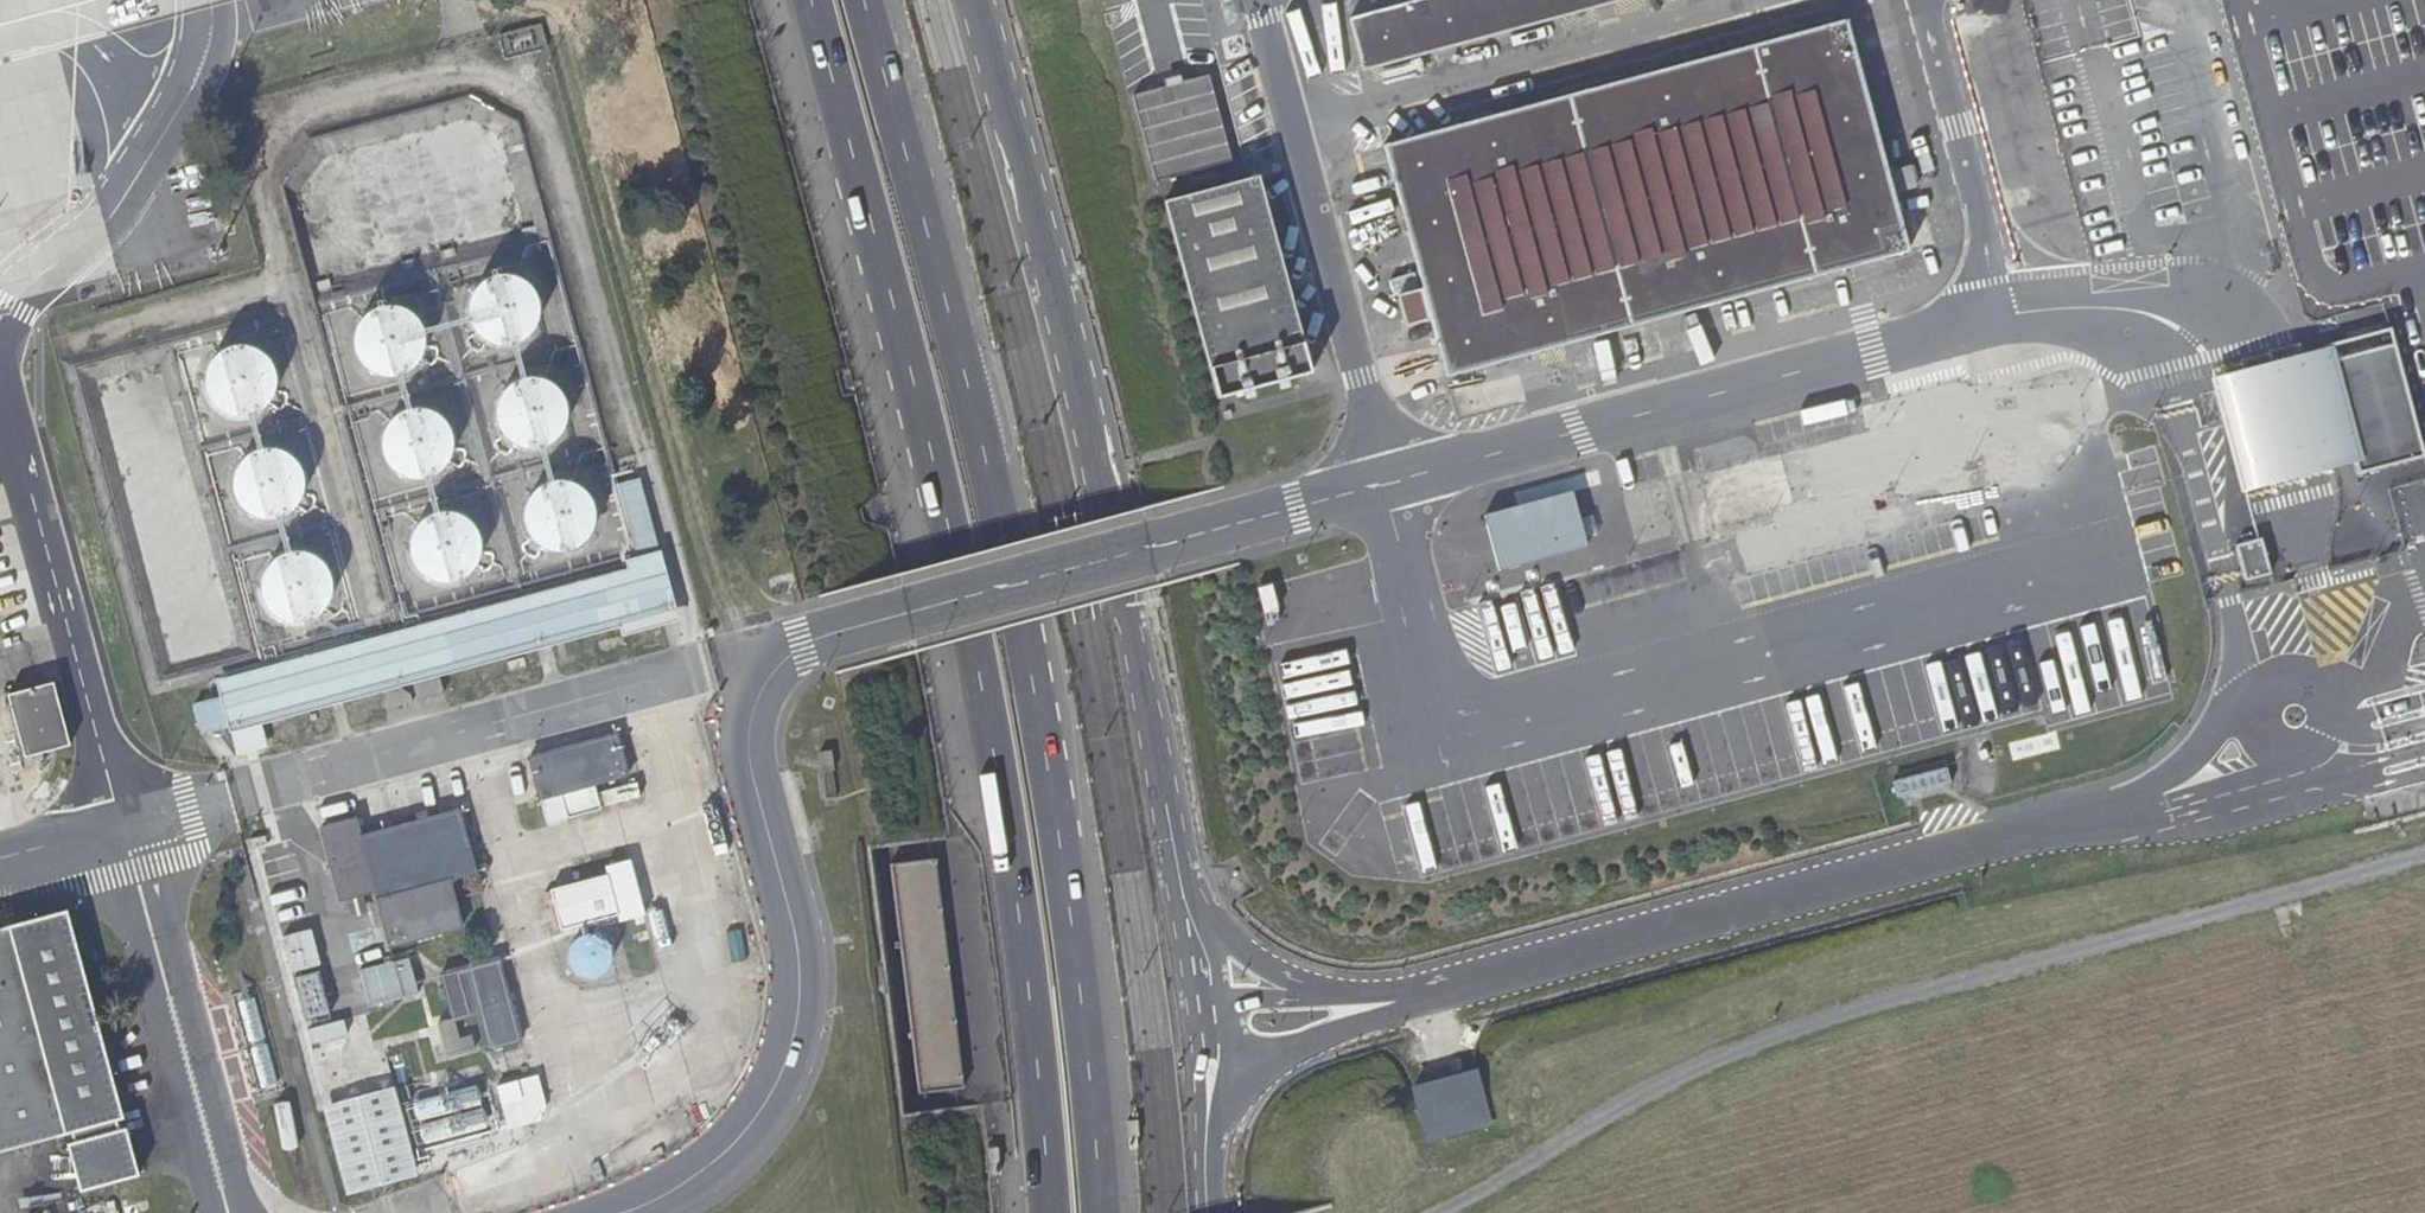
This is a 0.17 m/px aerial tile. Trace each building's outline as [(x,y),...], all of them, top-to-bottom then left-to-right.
[(1352,19),(1366,70),(1628,0),(1421,0),(1352,19)] [(1847,21),(1386,147),(1425,292),(1400,298),(1409,331),(1433,324),(1449,383),(1911,257),(1847,21)] [(1256,193),(1169,223),(1219,423),(1314,400),(1256,193)] [(498,270),(484,271),(472,277),(462,286),(456,298),(455,311),(459,324),(466,335),(477,343),(490,346),(503,345),(515,340),(524,331),(530,319),(532,307),(529,294),(522,283),(511,275),(498,270)] [(382,303),(369,304),(358,310),(349,319),(344,330),(343,343),(346,355),(353,365),(364,372),(376,376),(389,374),(399,370),(408,361),(414,350),(416,337),(412,324),(405,313),(394,306),(382,303)] [(2322,343),(2322,345),(2358,472),(2414,457),(2421,455),(2385,327),(2322,343)] [(191,375),(192,388),(197,401),(207,410),(219,416),(232,417),(245,414),(257,405),(264,394),(267,381),(266,368),(261,357),(251,348),(239,342),(226,341),(214,344),(203,351),(195,362),(191,375)] [(2358,472),(2322,345),(2205,378),(2238,502),(2358,472)] [(527,373),(513,374),(501,380),(491,389),(486,401),(484,414),(488,427),(495,437),(506,445),(519,448),(531,447),(543,442),(553,432),(558,421),(560,409),(557,396),(550,385),(540,377),(527,373)] [(2058,376),(1980,397),(1999,466),(2077,444),(2058,376)] [(369,439),(370,452),(377,465),(386,473),(398,479),(411,479),(424,475),(433,469),(440,458),(444,445),(443,432),(437,421),(428,412),(417,406),(404,405),(391,408),(380,416),(373,426),(369,439)] [(1952,411),(1929,417),(1942,467),(1965,461),(1952,411)] [(1690,448),(1701,485),(1754,470),(1746,443),(1734,436),(1690,448)] [(1809,451),(1825,513),(1866,502),(1849,440),(1809,451)] [(261,445),(247,447),(236,452),(226,461),(221,473),(220,486),(224,499),(231,509),(242,516),(255,519),(267,518),(279,513),(288,503),(293,492),(294,480),(291,468),(284,457),(274,449),(261,445)] [(554,478),(542,479),(530,484),(521,492),(515,503),(513,516),(516,531),(524,541),(535,548),(547,552),(557,551),(569,546),(579,538),(585,526),(587,513),(584,500),(577,490),(567,482),(554,478)] [(631,478),(606,484),(623,551),(649,545),(631,478)] [(1786,567),(1891,536),(1880,498),(1866,502),(1825,513),(1775,527),(1786,567)] [(1574,505),(1482,531),(1499,588),(1589,563),(1574,505)] [(438,509),(425,510),(413,515),(404,524),(398,536),(396,549),(400,563),(408,574),(419,581),(432,584),(443,583),(455,578),(465,569),(471,557),(472,544),(469,531),(461,520),(451,512),(438,509)] [(2255,538),(2229,546),(2239,582),(2265,576),(2255,538)] [(618,568),(203,680),(208,697),(183,704),(192,734),(217,727),(219,733),(392,686),(609,628),(613,637),(671,622),(652,549),(616,559),(618,568)] [(288,549),(274,551),(262,556),(253,565),(248,577),(247,590),(250,603),(258,613),(269,620),(281,623),(294,622),(305,616),(314,607),(320,595),(321,584),(318,571),(311,561),(300,553),(288,549)] [(51,682),(5,694),(21,757),(67,745),(51,682)] [(609,733),(518,757),(530,801),(551,796),(557,820),(593,810),(593,809),(633,798),(629,781),(589,793),(586,786),(621,777),(609,733)] [(1933,769),(1894,780),(1899,799),(1938,789),(1933,769)] [(347,817),(309,827),(330,903),(365,893),(380,949),(455,928),(442,881),(467,874),(450,809),(352,836),(347,817)] [(598,874),(540,890),(551,932),(609,916),(598,874)] [(70,1134),(72,1142),(64,1144),(78,1195),(100,1188),(139,1177),(126,1127),(117,1129),(114,1122),(125,1119),(104,1044),(69,908),(56,912),(0,927),(0,1153),(70,1134)] [(490,955),(430,973),(444,1022),(468,1016),(479,1052),(513,1043),(490,955)] [(1472,1068),(1402,1087),(1417,1144),(1487,1127),(1472,1068)] [(537,1074),(495,1085),(507,1128),(549,1118),(537,1074)] [(393,1085),(321,1104),(345,1194),(417,1174),(393,1085)]
